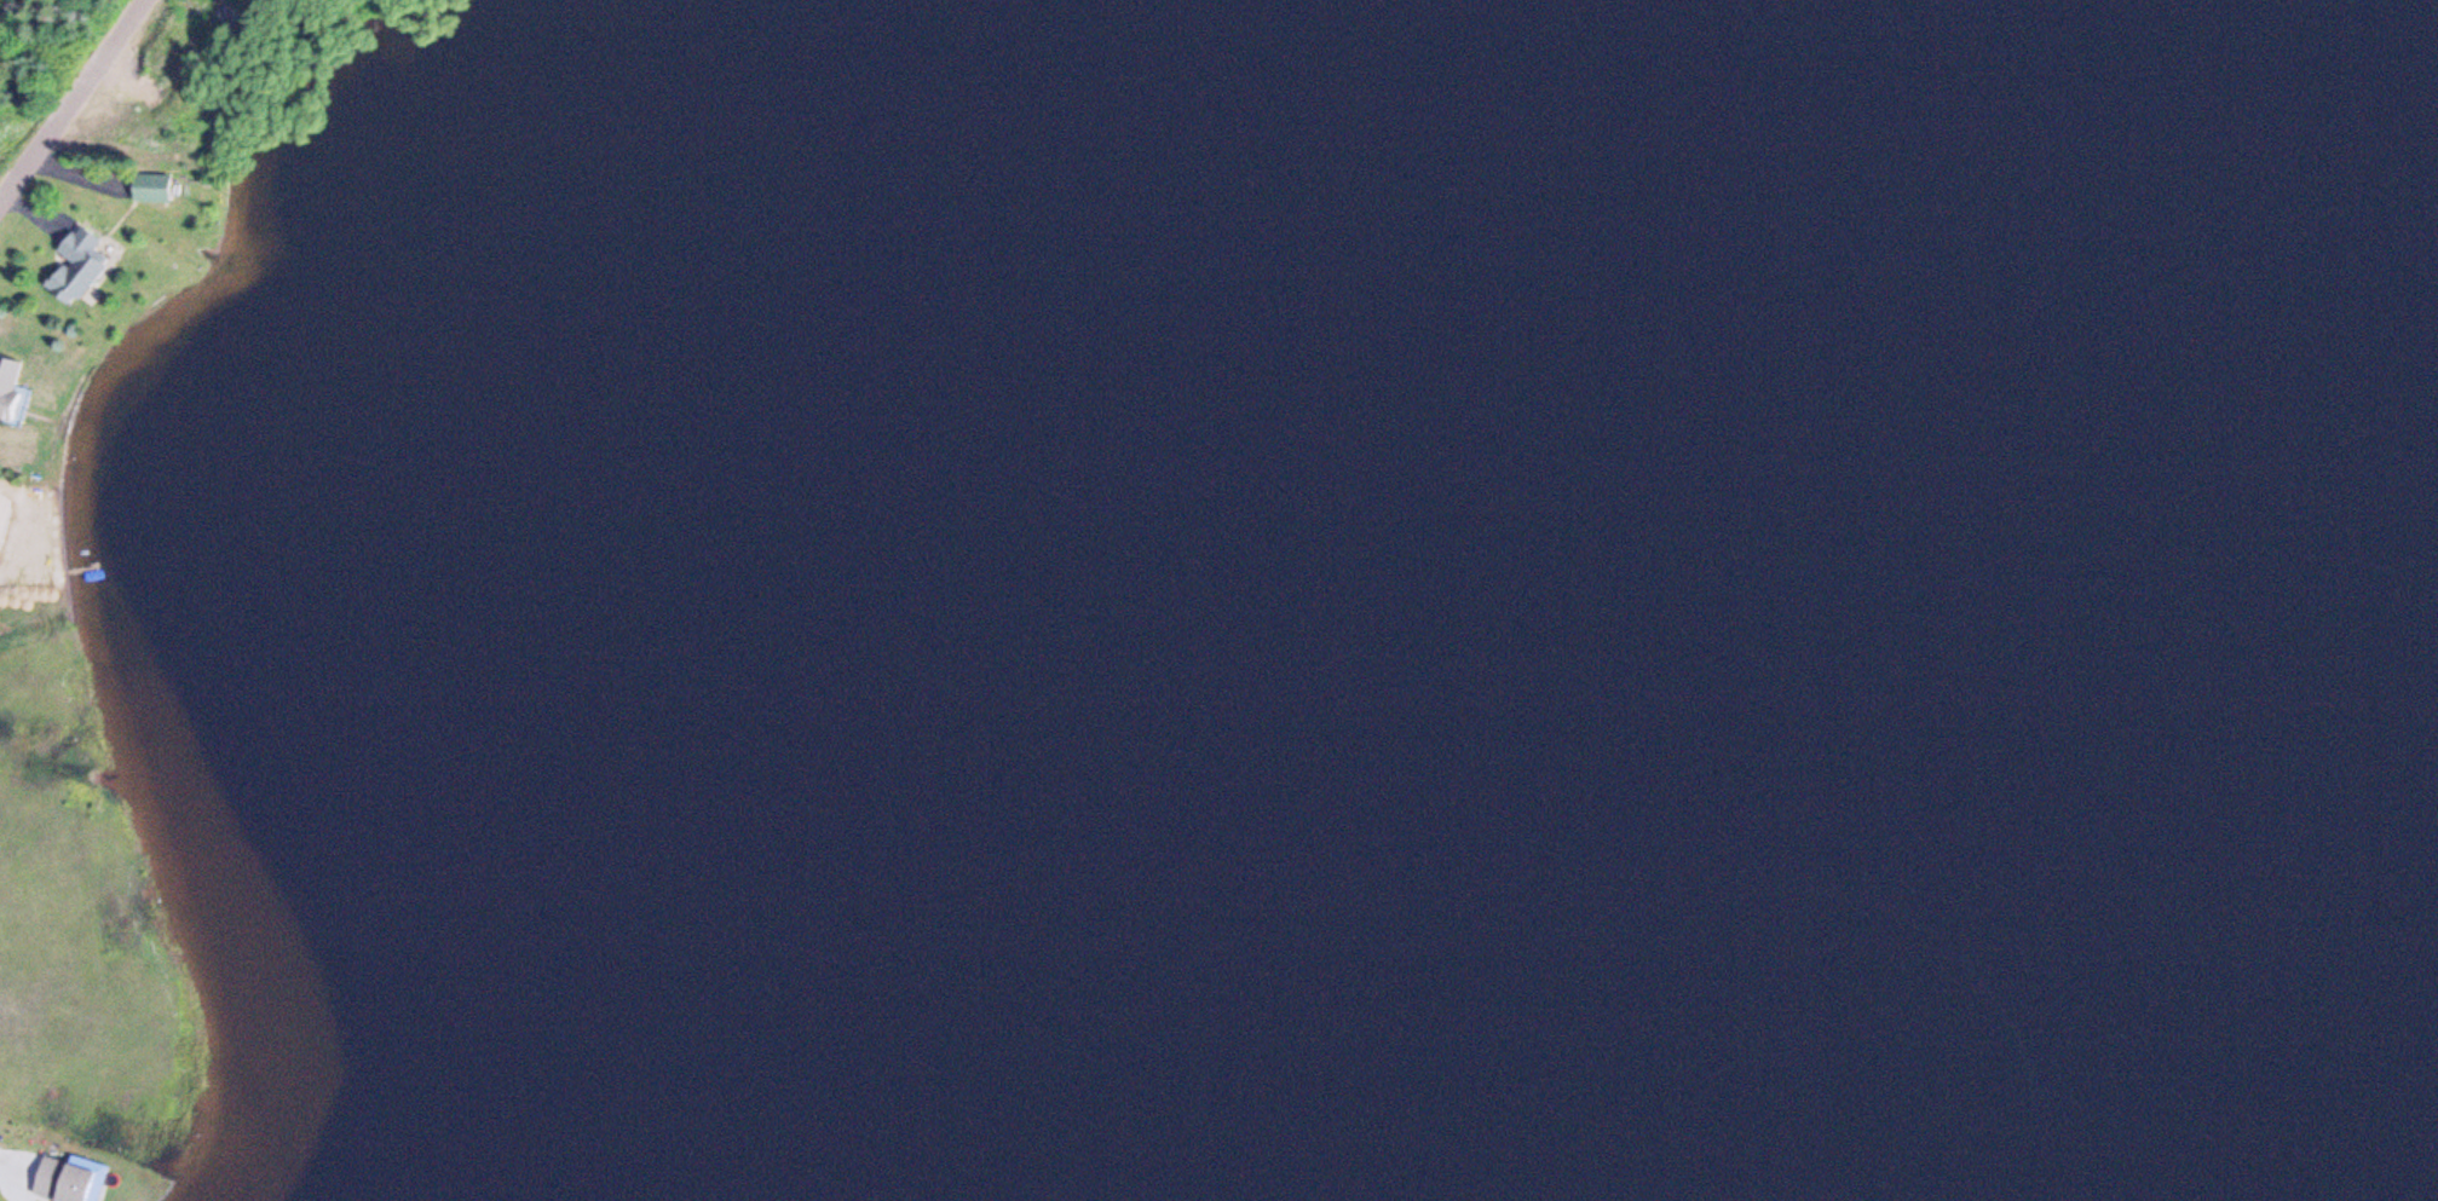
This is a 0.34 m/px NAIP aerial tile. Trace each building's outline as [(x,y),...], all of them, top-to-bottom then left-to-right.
[(128,198),(161,200),(161,175),(128,175),(128,198)] [(39,288),(58,264),(45,253),(70,223),(94,243),(80,261),(96,273),(65,310),(39,288)] [(2,425),(0,424),(0,364),(15,368),(2,425)] [(14,421),(20,399),(0,393),(0,416),(14,421)] [(99,1172),(90,1200),(31,1200),(27,1200),(39,1162),(60,1170),(63,1161),(99,1172)]
